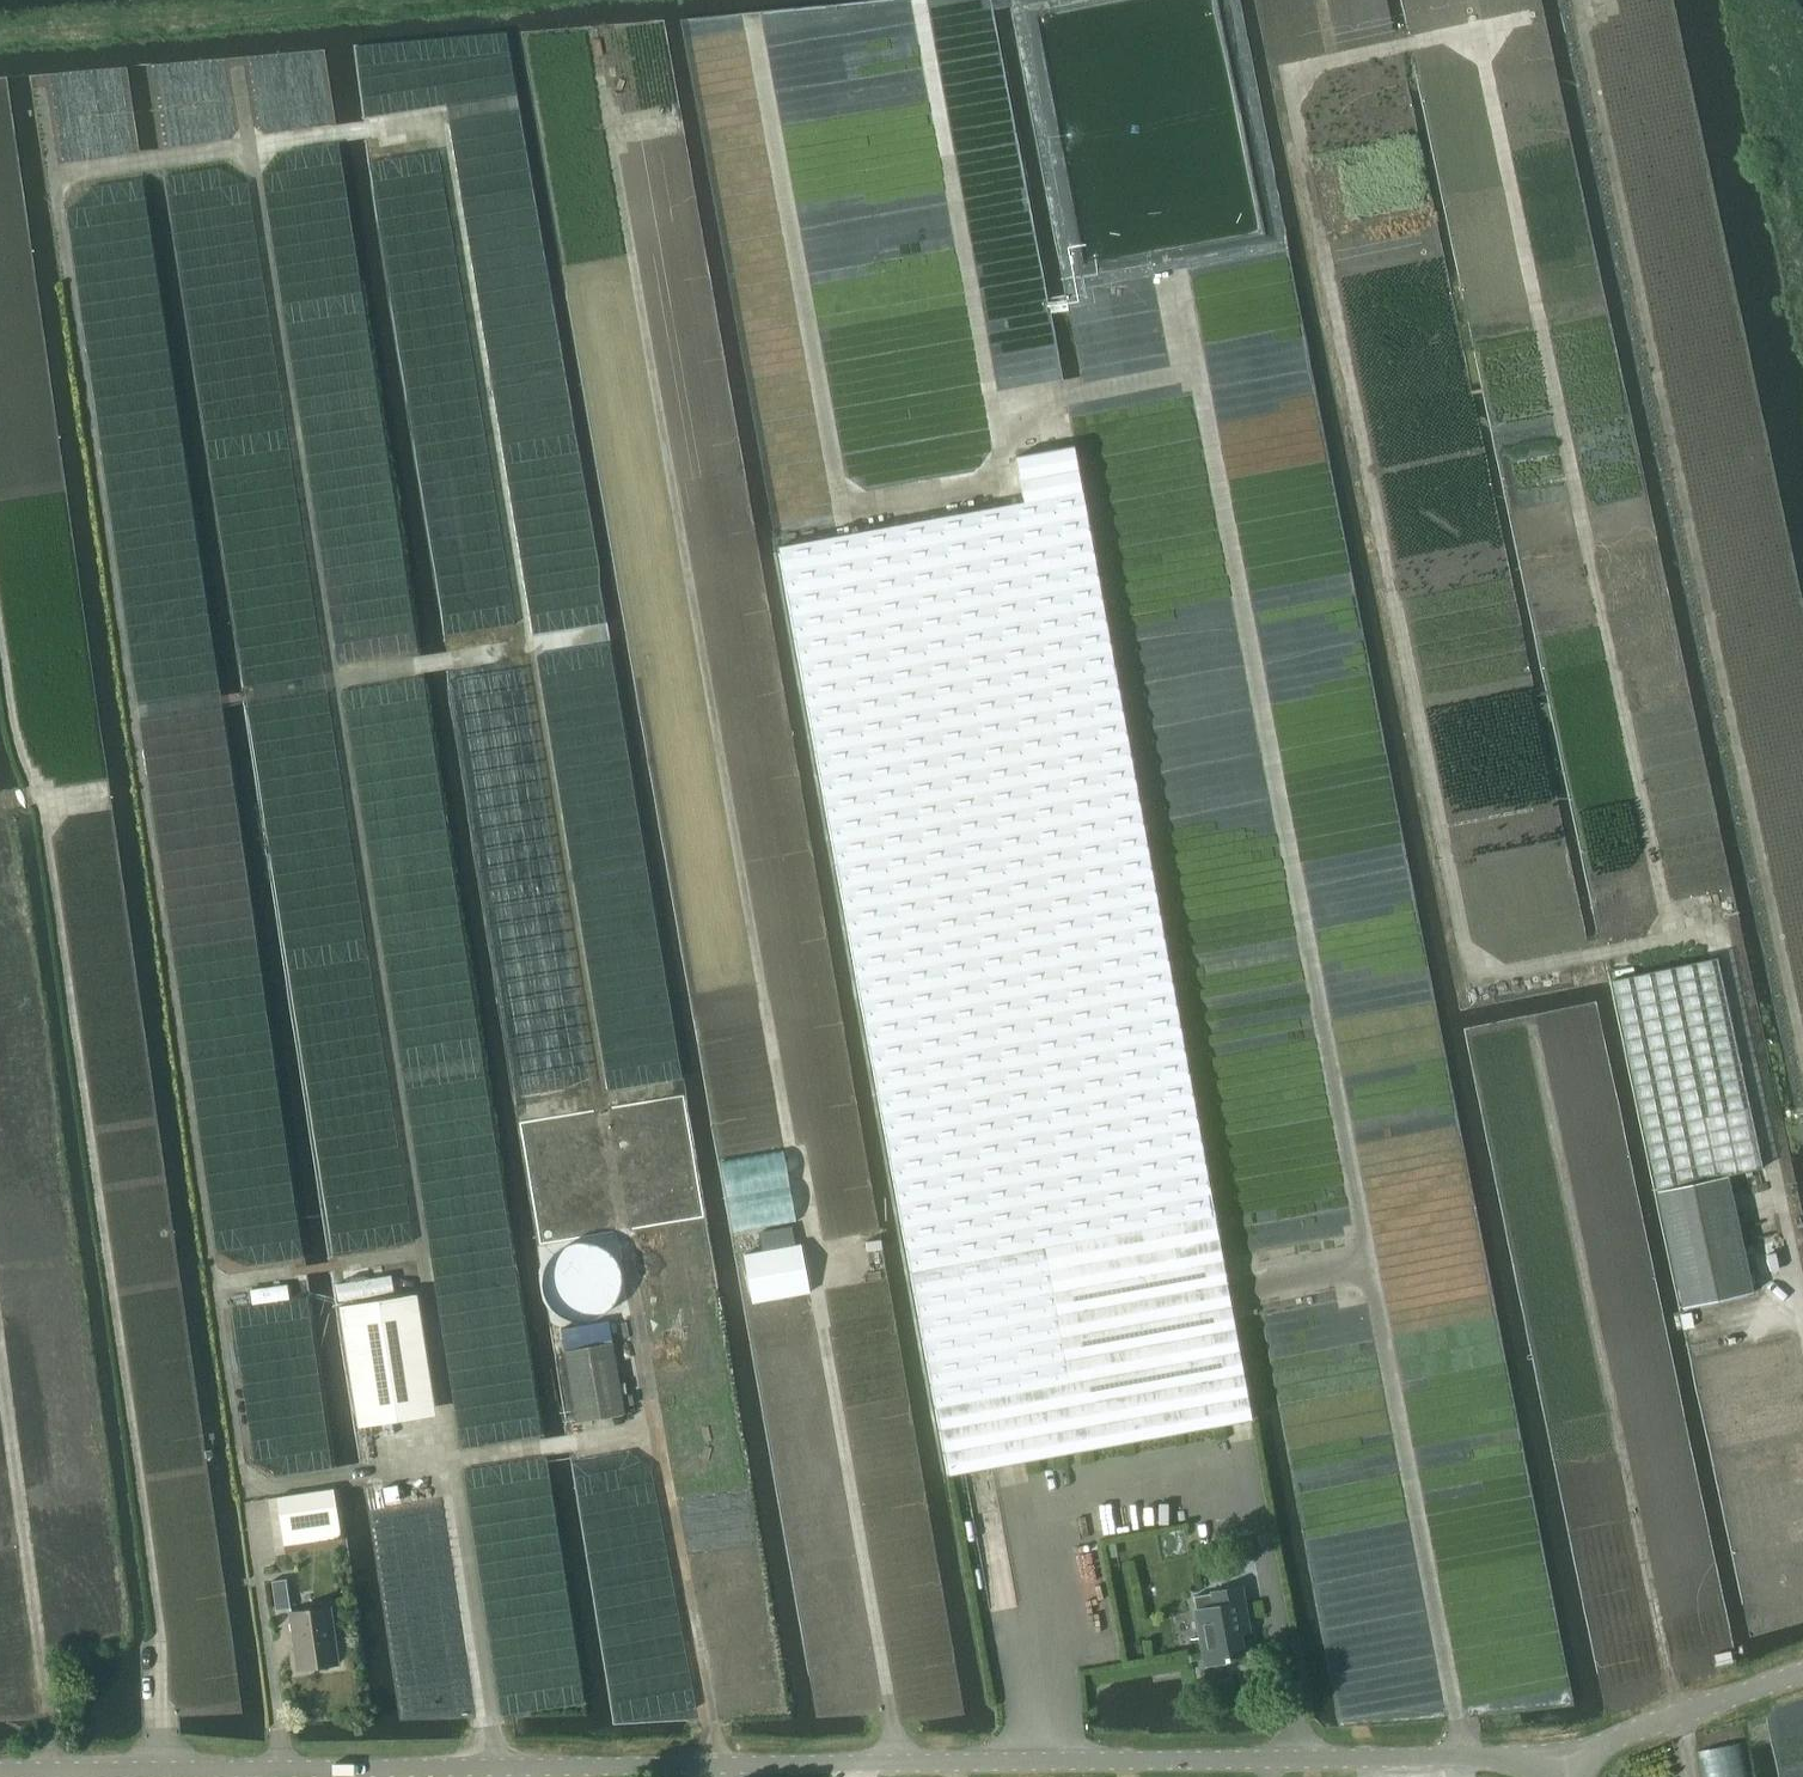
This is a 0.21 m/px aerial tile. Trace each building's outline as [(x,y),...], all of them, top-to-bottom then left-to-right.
[(1023,502),(779,546),(813,730),(911,1271),(1062,1242),(1214,1213),(1140,808),(1097,573),(1074,445),(1015,456),(1023,502)] [(1610,981),(1658,1190),(1727,1175),(1762,1167),(1714,957),(1610,981)] [(525,1131),(541,1233),(607,1222),(591,1120),(525,1131)] [(1658,1190),(1683,1307),(1753,1292),(1727,1175),(1658,1190)] [(1214,1213),(1062,1242),(1099,1447),(1250,1419),(1252,1419),(1234,1318),(1214,1213)] [(762,1251),(744,1254),(753,1301),(810,1291),(801,1244),(794,1245),(791,1225),(758,1231),(762,1251)] [(1062,1242),(911,1271),(924,1341),(948,1475),(1099,1447),(1062,1242)] [(417,1293),(340,1305),(359,1426),(416,1417),(406,1347),(424,1344),(417,1293)] [(1679,1314),(1682,1329),(1693,1327),(1691,1312),(1679,1314)] [(564,1350),(577,1422),(626,1413),(613,1341),(564,1350)] [(277,1497),(282,1530),(338,1521),(334,1489),(277,1497)] [(272,1580),(276,1610),(291,1608),(287,1578),(272,1580)] [(1243,1653),(1240,1633),(1249,1632),(1241,1587),(1213,1592),(1194,1596),(1196,1610),(1206,1664),(1230,1660),(1229,1656),(1243,1653)] [(291,1612),(299,1668),(338,1663),(330,1607),(291,1612)] [(1713,1655),(1716,1666),(1731,1662),(1728,1651),(1713,1655)]
